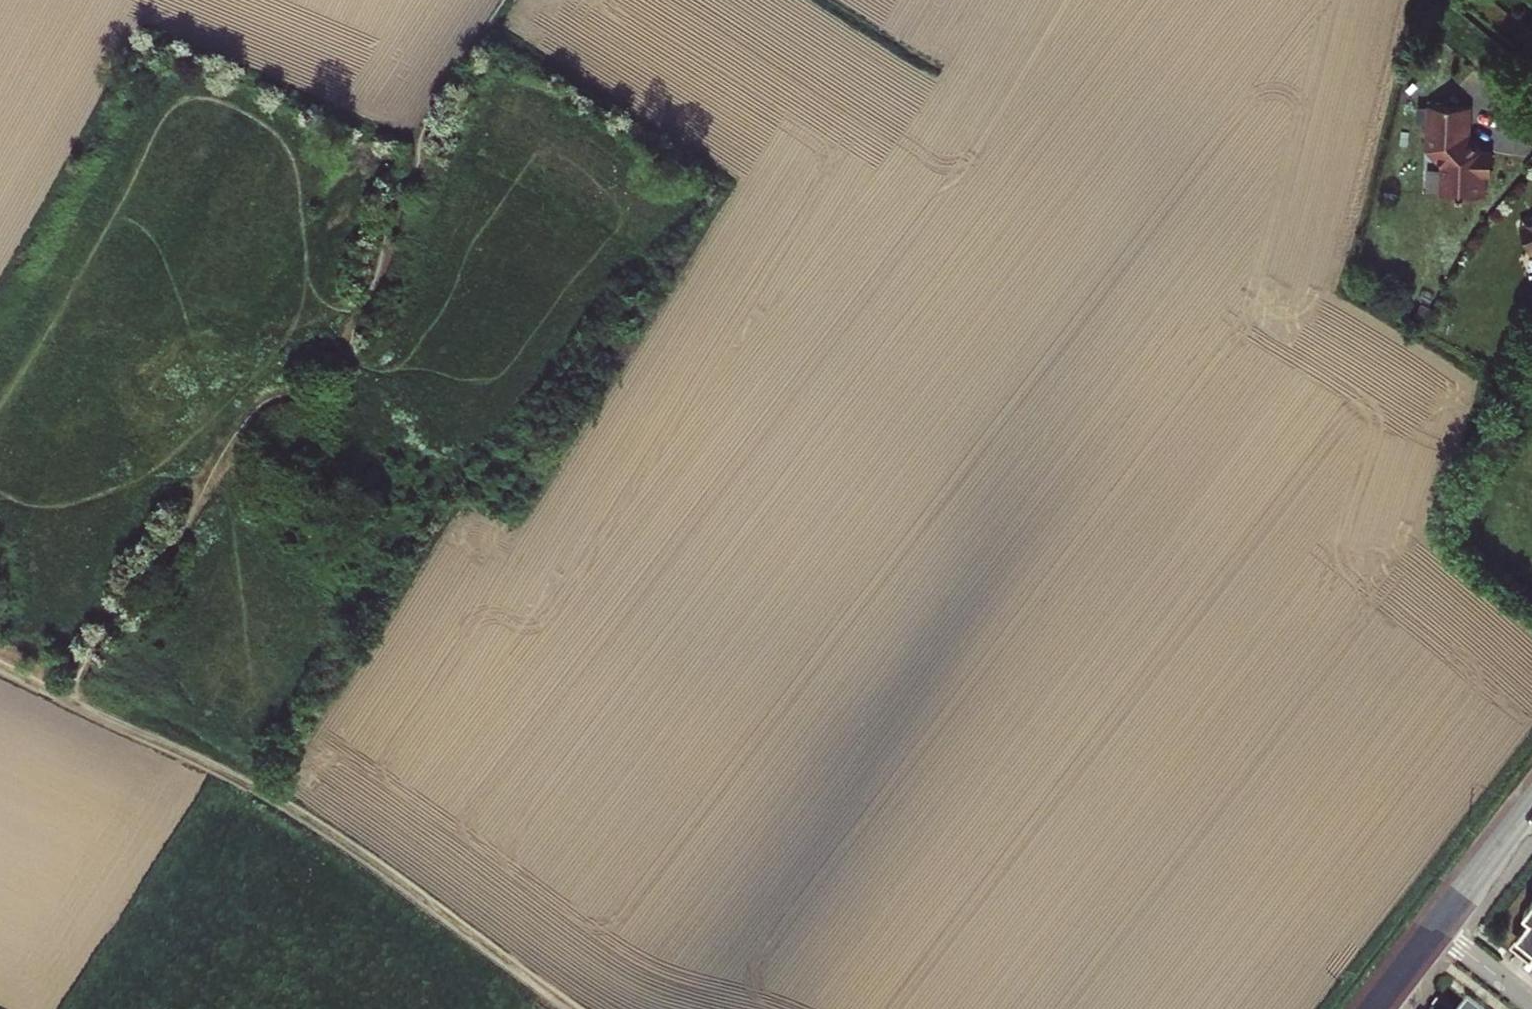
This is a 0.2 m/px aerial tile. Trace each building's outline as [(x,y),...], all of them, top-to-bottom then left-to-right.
[(1466,139),(1468,107),(1429,106),(1429,114),(1427,114),(1427,125),(1424,125),(1424,151),(1427,151),(1445,166),(1443,168),(1442,195),(1485,196),(1485,174),(1491,174),(1491,151),(1480,151),(1466,139)] [(1529,223),(1524,231),(1529,246),(1531,247),(1531,222),(1529,223)] [(1524,231),(1529,223),(1520,227),(1530,252),(1531,252),(1531,247),(1529,246),(1524,231)] [(1523,912),(1530,918),(1519,934),(1531,945),(1531,902),(1523,912)]
